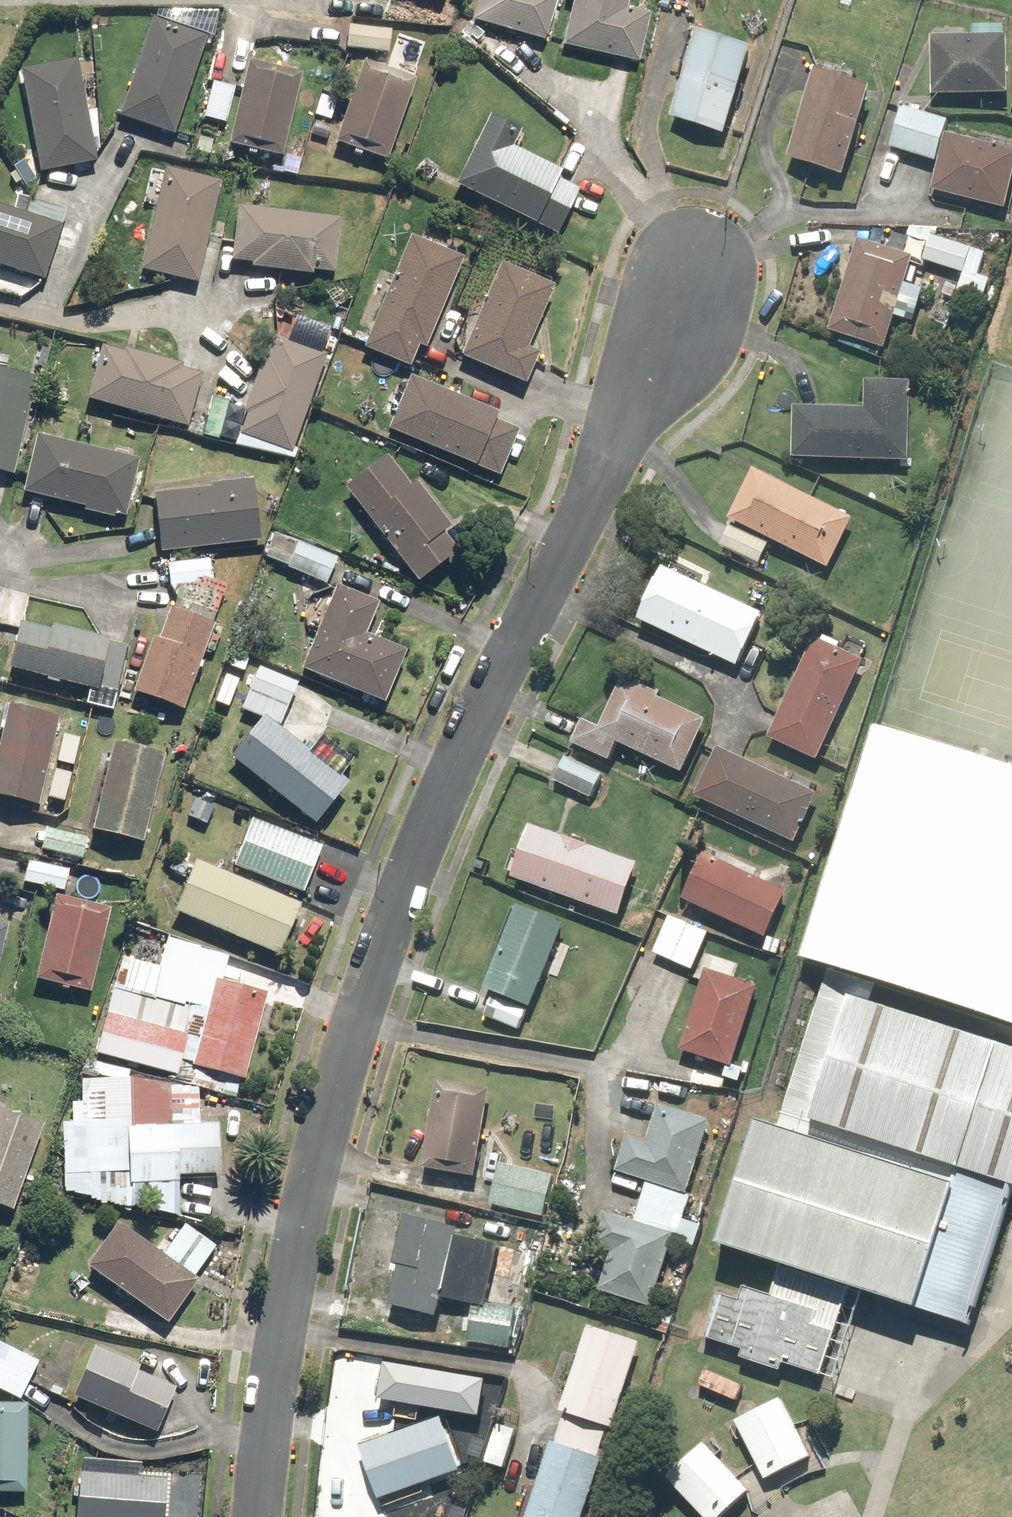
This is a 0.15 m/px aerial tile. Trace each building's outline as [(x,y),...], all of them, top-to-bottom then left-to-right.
[(547,43),(559,0),(485,0),(478,24),(547,43)] [(567,45),(644,62),(654,15),(631,10),(633,0),(577,0),(567,45)] [(212,39),(159,19),(122,114),(175,135),(212,39)] [(393,29),(352,26),(350,50),(392,52),(393,29)] [(759,45),(704,28),(677,117),(732,134),(759,45)] [(937,39),(939,98),(1011,96),(1011,50),(1011,37),(937,39)] [(82,59),(25,69),(43,173),(99,163),(82,59)] [(418,81),(363,62),(344,115),(355,119),(346,145),(390,160),(418,81)] [(304,77),(252,65),(233,146),(286,157),(304,77)] [(873,89),(821,71),(792,159),(844,176),(873,89)] [(237,86),(215,81),(207,118),(229,122),(237,86)] [(1009,214),(1011,203),(1011,154),(948,135),(952,121),(906,107),(893,148),(941,162),(932,190),(1009,214)] [(581,190),(561,180),(565,172),(516,147),(523,134),(493,119),(460,186),(559,235),(581,190)] [(199,283),(222,183),(165,170),(143,271),(199,283)] [(69,210),(20,195),(16,210),(0,205),(0,266),(46,281),(69,210)] [(237,260),(256,262),(255,271),(316,277),(316,272),(339,274),(344,219),(242,209),(237,260)] [(933,235),(935,229),(894,226),(887,249),(861,240),(831,328),(886,346),(895,319),(915,326),(926,294),(906,287),(915,260),(950,271),(943,291),(983,305),(992,277),(981,273),(988,253),(933,235)] [(429,350),(467,258),(411,235),(364,349),(412,369),(422,346),(429,350)] [(542,352),(532,347),(560,288),(505,262),(462,356),(517,382),(526,386),(542,352)] [(293,453),(328,356),(275,338),(241,435),(293,453)] [(204,375),(104,348),(90,401),(190,428),(204,375)] [(38,380),(0,371),(0,471),(16,474),(38,380)] [(519,431),(498,422),(501,414),(413,375),(390,427),(478,467),(499,476),(519,431)] [(869,407),(796,405),(794,454),(911,459),(914,382),(870,381),(869,407)] [(230,405),(213,401),(206,434),(222,438),(230,405)] [(139,461),(38,436),(24,494),(125,518),(139,461)] [(455,529),(417,481),(411,486),(389,458),(348,489),(420,582),(461,550),(448,535),(455,529)] [(856,518),(758,469),(733,518),(831,567),(856,518)] [(253,483),(156,497),(165,555),(262,541),(253,483)] [(777,546),(731,527),(723,546),(769,565),(777,546)] [(384,603),(366,595),(374,578),(342,565),(343,561),(295,541),(285,566),(338,589),(304,669),(388,704),(410,652),(370,636),(384,603)] [(212,561),(173,566),(176,591),(159,639),(155,637),(136,691),(188,709),(231,586),(214,580),(212,561)] [(767,614),(668,566),(642,619),(741,667),(767,614)] [(0,586),(0,626),(21,631),(29,593),(0,586)] [(112,640),(24,623),(15,675),(102,692),(112,640)] [(866,658),(821,636),(773,738),(818,759),(866,658)] [(712,719),(623,682),(604,727),(584,718),(573,744),(615,761),(623,742),(691,770),(712,719)] [(11,707),(0,761),(0,798),(42,806),(61,717),(11,707)] [(352,785),(268,716),(233,758),(318,826),(352,785)] [(168,756),(117,744),(96,831),(147,844),(168,756)] [(822,793),(723,746),(699,798),(798,845),(822,793)] [(607,775),(568,757),(557,782),(596,799),(607,775)] [(325,845),(254,819),(236,868),(307,894),(325,845)] [(641,861),(534,821),(513,876),(620,916),(641,861)] [(88,836),(51,830),(47,852),(84,858),(88,836)] [(791,891),(708,852),(686,900),(769,939),(791,891)] [(71,870),(31,861),(26,882),(66,891),(71,870)] [(303,905),(199,862),(178,914),(282,956),(303,905)] [(113,909),(57,897),(39,980),(95,992),(113,909)] [(568,923),(521,904),(486,989),(533,1008),(568,923)] [(712,934),(670,917),(654,955),(696,972),(712,934)] [(0,927),(0,977),(9,929),(0,927)] [(269,993),(217,980),(210,1010),(184,1003),(186,991),(169,987),(166,999),(157,996),(164,967),(122,956),(98,1054),(179,1074),(182,1062),(196,1065),(247,1078),(269,993)] [(759,987),(712,972),(687,1051),(735,1066),(759,987)] [(831,989),(792,1112),(1011,1182),(1011,1047),(831,989)] [(202,1125),(201,1084),(171,1085),(171,1078),(82,1080),(83,1103),(71,1103),(72,1124),(66,1124),(67,1197),(181,1195),(181,1175),(221,1174),(220,1125),(202,1125)] [(493,1090),(441,1081),(426,1168),(478,1177),(493,1090)] [(0,1105),(0,1206),(15,1211),(46,1121),(0,1105)] [(685,1215),(716,1122),(663,1105),(651,1141),(630,1134),(618,1171),(653,1182),(640,1221),(605,1210),(593,1245),(614,1252),(601,1290),(654,1307),(677,1238),(699,1245),(706,1222),(685,1215)] [(913,1311),(953,1187),(759,1125),(719,1249),(913,1311)] [(503,1163),(494,1205),(543,1216),(553,1174),(503,1163)] [(476,1304),(468,1341),(509,1349),(517,1306),(489,1300),(500,1241),(460,1234),(462,1226),(408,1216),(398,1268),(401,1268),(393,1306),(440,1314),(443,1298),(476,1304)] [(202,1280),(196,1275),(218,1246),(185,1221),(163,1251),(122,1221),(90,1264),(169,1323),(202,1280)] [(821,1309),(746,1286),(742,1300),(720,1293),(706,1339),(742,1350),(739,1358),(781,1371),(784,1363),(822,1375),(836,1329),(817,1323),(821,1309)] [(564,1412),(611,1427),(616,1429),(645,1339),(593,1322),(564,1412)] [(3,1339),(0,1343),(0,1387),(18,1398),(40,1362),(3,1339)] [(157,1432),(177,1388),(139,1371),(141,1366),(95,1345),(72,1394),(157,1432)] [(493,1384),(453,1380),(449,1422),(489,1426),(493,1384)] [(780,1398),(734,1422),(764,1480),(810,1456),(780,1398)] [(0,1401),(0,1492),(28,1493),(30,1402),(0,1401)] [(441,1418),(362,1447),(382,1499),(461,1470),(441,1418)] [(519,1430),(498,1424),(487,1461),(508,1467),(519,1430)] [(605,1456),(555,1440),(530,1516),(585,1516),(605,1456)] [(705,1443),(668,1475),(704,1516),(719,1516),(748,1492),(705,1443)] [(81,1472),(79,1516),(164,1516),(166,1477),(81,1472)]
